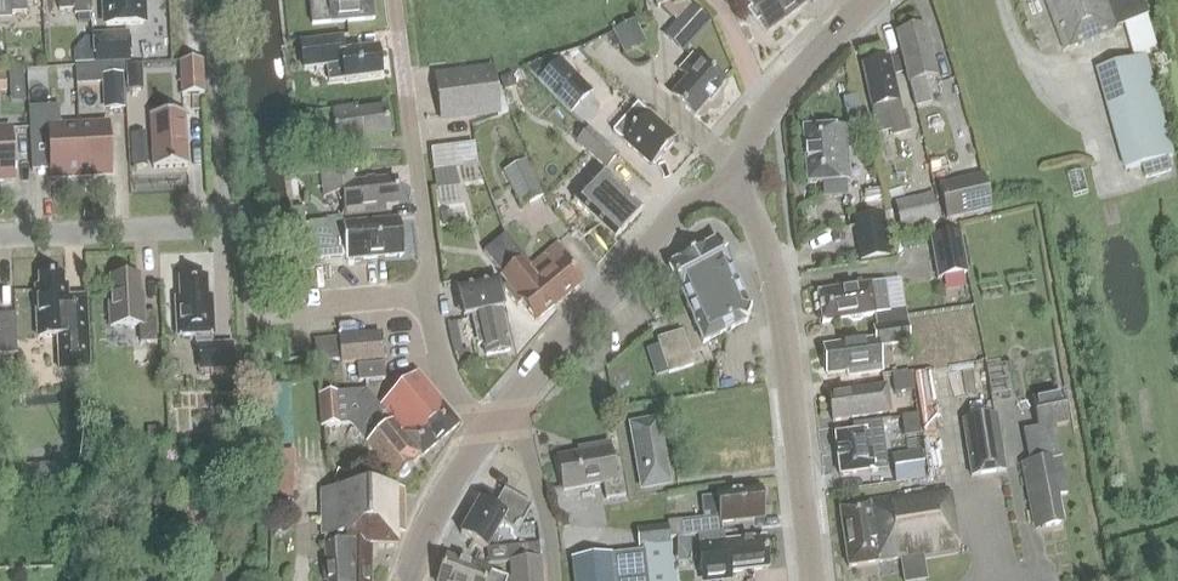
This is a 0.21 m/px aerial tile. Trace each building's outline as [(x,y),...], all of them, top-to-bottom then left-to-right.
[(11,19),(11,14),(26,13),(25,0),(0,0),(0,19),(11,19)] [(59,11),(74,10),(74,16),(91,15),(90,0),(58,0),(59,11)] [(106,27),(143,25),(142,17),(145,14),(144,5),(141,2),(141,0),(104,0),(106,27)] [(312,25),(374,20),(372,0),(309,0),(312,25)] [(656,8),(671,4),(669,0),(653,0),(656,8)] [(767,32),(806,3),(805,0),(744,0),(767,32)] [(1124,25),(1133,62),(1097,72),(1125,171),(1142,166),(1145,178),(1170,171),(1167,159),(1172,157),(1144,59),(1157,56),(1146,13),(1146,12),(1143,0),(1046,0),(1065,51),(1120,30),(1119,27),(1124,25)] [(663,36),(682,54),(710,24),(691,6),(663,36)] [(640,32),(634,20),(612,31),(618,44),(640,34),(640,32)] [(908,84),(909,84),(915,108),(931,105),(925,80),(936,77),(924,27),(896,34),(908,84)] [(93,34),(95,65),(131,62),(129,32),(93,34)] [(303,70),(326,67),(328,83),(345,81),(345,82),(380,77),(376,50),(342,54),(340,39),(300,44),(303,70)] [(718,90),(724,83),(701,63),(700,63),(692,56),(678,71),(687,78),(670,97),(694,117),(709,99),(711,101),(720,91),(718,90)] [(888,117),(892,137),(909,132),(905,113),(902,114),(889,60),(862,66),(874,120),(888,117)] [(205,93),(203,61),(179,62),(181,94),(205,93)] [(538,82),(569,113),(590,92),(559,61),(538,82)] [(493,72),(435,80),(440,118),(498,111),(493,72)] [(125,108),(123,73),(101,74),(103,110),(125,108)] [(512,74),(499,79),(503,91),(513,88),(515,84),(512,74)] [(80,177),(78,126),(60,127),(59,106),(28,108),(30,147),(49,147),(51,179),(80,177)] [(636,106),(613,133),(650,166),(652,163),(654,165),(672,144),(671,142),(674,139),(636,106)] [(334,137),(335,144),(388,136),(384,108),(357,111),(356,107),(330,111),(330,112),(306,115),(310,141),(334,137)] [(150,116),(153,169),(187,167),(184,114),(150,116)] [(108,124),(78,126),(80,177),(110,176),(108,124)] [(803,130),(807,184),(849,181),(845,127),(803,130)] [(0,130),(0,181),(14,181),(11,129),(0,130)] [(617,155),(588,130),(576,143),(605,169),(617,155)] [(431,151),(434,171),(477,165),(474,145),(431,151)] [(319,161),(298,163),(299,175),(320,174),(319,161)] [(543,197),(526,161),(503,172),(512,190),(519,186),(528,204),(543,197)] [(1076,175),(1079,185),(1093,181),(1091,171),(1076,175)] [(384,207),(398,205),(395,179),(353,184),(351,172),(320,175),(323,197),(342,195),(345,217),(385,213),(384,207)] [(573,201),(614,240),(642,211),(600,172),(573,201)] [(938,185),(947,221),(991,210),(982,174),(938,185)] [(895,202),(901,231),(940,222),(934,194),(895,202)] [(303,213),(292,214),(294,226),(304,225),(303,213)] [(890,256),(883,214),(853,218),(860,261),(890,256)] [(360,260),(403,256),(399,220),(343,225),(342,221),(308,224),(312,261),(345,258),(346,261),(360,260)] [(930,237),(937,279),(967,274),(960,232),(930,237)] [(536,321),(560,302),(530,266),(504,236),(483,254),(503,278),(505,277),(509,282),(502,288),(517,307),(521,303),(536,321)] [(747,323),(750,313),(749,313),(731,269),(732,268),(717,240),(667,267),(682,295),(702,344),(746,323),(747,323)] [(572,260),(558,243),(530,266),(560,302),(582,284),(567,265),(572,260)] [(62,276),(39,278),(39,288),(35,288),(37,338),(57,337),(59,371),(90,369),(86,296),(67,298),(67,286),(63,287),(62,276)] [(111,297),(109,297),(110,327),(139,326),(140,344),(157,343),(156,313),(144,313),(143,295),(140,296),(139,277),(110,279),(111,297)] [(176,300),(178,337),(214,336),(212,298),(207,298),(206,279),(180,280),(181,300),(176,300)] [(462,317),(476,314),(486,356),(510,351),(500,309),(503,308),(496,279),(455,287),(462,317)] [(877,328),(891,326),(906,323),(904,309),(888,312),(883,282),(870,284),(819,293),(819,292),(816,292),(822,324),(824,323),(850,319),(853,320),(860,319),(862,316),(875,314),(877,328)] [(16,354),(14,315),(0,316),(0,355),(16,354)] [(826,375),(847,372),(848,377),(881,372),(877,347),(909,341),(908,337),(919,336),(917,323),(907,325),(906,323),(891,326),(877,328),(873,328),(874,340),(823,347),(826,375)] [(657,340),(668,374),(692,367),(681,332),(657,340)] [(380,335),(360,337),(362,362),(382,360),(380,335)] [(339,339),(342,364),(362,362),(360,337),(339,339)] [(197,344),(197,348),(199,348),(199,367),(197,367),(198,371),(235,370),(234,343),(197,344)] [(383,365),(357,367),(358,382),(384,380),(383,365)] [(459,425),(433,394),(416,373),(415,374),(416,375),(378,406),(421,457),(459,425)] [(894,394),(913,391),(910,374),(891,377),(894,394)] [(0,386),(0,398),(16,396),(15,384),(0,386)] [(828,395),(832,422),(889,414),(885,387),(828,395)] [(321,427),(339,426),(349,425),(353,428),(396,480),(399,477),(404,478),(410,473),(410,467),(413,465),(412,464),(420,457),(378,407),(366,393),(366,392),(319,395),(321,427)] [(1023,431),(1029,463),(1021,465),(1032,519),(1039,517),(1041,528),(1063,524),(1058,496),(1067,494),(1054,426),(1066,424),(1060,393),(1032,399),(1037,428),(1023,431)] [(971,478),(1001,473),(1006,472),(997,414),(961,420),(971,478)] [(834,435),(839,476),(888,470),(882,421),(853,425),(854,433),(834,435)] [(631,426),(642,488),(667,484),(656,422),(631,426)] [(161,428),(147,429),(148,446),(162,445),(161,428)] [(602,483),(605,499),(625,496),(621,474),(614,475),(608,444),(590,448),(591,452),(558,458),(563,490),(602,483)] [(282,493),(298,494),(300,449),(284,448),(282,493)] [(891,457),(895,484),(924,479),(920,452),(891,457)] [(65,464),(8,469),(11,504),(68,499),(65,464)] [(334,481),(346,485),(349,475),(337,471),(334,481)] [(951,513),(947,489),(866,502),(867,505),(839,510),(847,568),(897,560),(898,564),(957,554),(951,513)] [(371,548),(397,548),(397,490),(336,490),(336,493),(323,493),(323,546),(326,569),(323,572),(324,580),(371,580),(371,548)] [(460,535),(486,550),(501,524),(516,533),(531,507),(503,491),(493,509),(479,501),(460,535)] [(735,519),(762,516),(759,491),(725,495),(725,493),(716,494),(717,498),(702,500),(704,520),(681,522),(683,538),(722,533),(720,523),(735,522),(735,519)] [(572,561),(574,580),(677,580),(676,571),(673,572),(667,527),(636,531),(638,547),(642,547),(642,552),(572,561)] [(724,558),(726,573),(768,569),(764,538),(725,542),(724,535),(699,537),(701,560),(724,558)] [(539,545),(538,545),(486,550),(487,564),(509,562),(536,560),(540,560),(539,545)] [(540,560),(536,560),(509,562),(511,580),(507,580),(508,579),(489,572),(489,571),(447,557),(439,580),(542,580),(540,560)]
